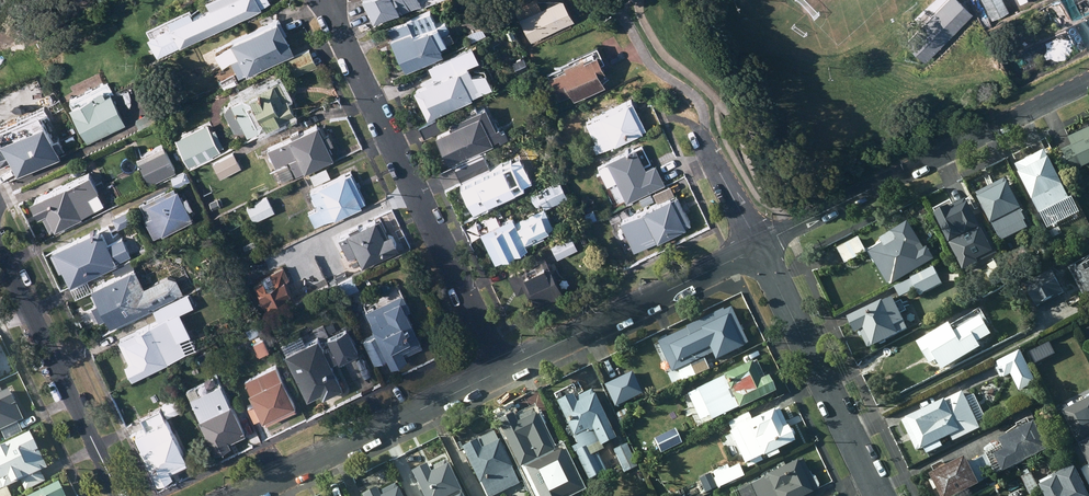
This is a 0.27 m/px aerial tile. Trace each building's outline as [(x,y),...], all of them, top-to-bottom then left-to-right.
[(210,4),(220,24),(270,0),(208,0),(210,4)] [(375,20),(402,7),(404,10),(425,0),(365,0),(375,20)] [(528,41),(571,20),(561,0),(535,0),(536,1),(534,3),(533,0),(530,1),(529,0),(525,0),(522,2),(522,0),(510,6),(528,41)] [(902,41),(922,61),(970,12),(958,0),(942,0),(902,41)] [(990,20),(1008,11),(1003,0),(981,0),(990,20)] [(159,53),(220,24),(210,4),(195,11),(192,6),(149,26),(152,32),(149,33),(159,53)] [(388,37),(386,38),(402,71),(439,53),(435,45),(450,38),(446,29),(447,28),(442,18),(433,23),(426,9),(385,29),(388,37)] [(243,74),(291,51),(274,17),(224,41),(225,42),(213,48),(221,66),(217,68),(219,72),(214,74),(219,85),(223,83),(225,87),(235,82),(233,77),(242,72),(243,74)] [(506,39),(513,36),(509,27),(503,30),(506,39)] [(475,57),(468,45),(448,56),(448,57),(433,65),(438,74),(475,57)] [(294,77),(316,66),(310,55),(307,48),(285,59),(288,66),(294,77)] [(545,75),(560,105),(602,84),(598,76),(604,74),(593,51),(580,58),(578,55),(559,64),(561,67),(545,75)] [(454,68),(410,90),(424,118),(468,97),(468,96),(486,87),(488,82),(481,69),(475,68),(468,72),(464,65),(455,70),(454,68)] [(243,136),(291,112),(273,77),(249,90),(247,87),(237,92),(239,95),(237,96),(237,97),(224,104),(220,110),(230,130),(238,131),(240,130),(243,136)] [(143,85),(134,85),(134,106),(142,106),(143,85)] [(99,86),(66,102),(84,140),(128,120),(112,88),(102,93),(99,86)] [(590,143),(595,152),(643,128),(629,98),(583,121),(593,141),(590,143)] [(448,127),(432,135),(446,163),(489,142),(489,141),(495,138),(497,142),(506,137),(502,130),(499,131),(497,126),(493,128),(481,106),(446,123),(448,127)] [(12,176),(56,155),(39,118),(0,137),(0,157),(2,157),(12,176)] [(439,129),(434,118),(416,126),(421,137),(439,129)] [(399,121),(392,124),(397,134),(404,131),(399,121)] [(332,155),(315,122),(258,150),(277,187),(294,178),(292,175),(332,155)] [(185,166),(217,150),(216,149),(222,147),(212,127),(207,130),(204,124),(172,140),(185,166)] [(1068,138),(1072,146),(1062,150),(1065,156),(1059,159),(1065,170),(1070,167),(1073,174),(1082,169),(1083,170),(1088,168),(1088,128),(1068,138)] [(132,157),(146,184),(173,170),(159,144),(132,157)] [(613,180),(624,202),(663,183),(652,162),(649,163),(639,145),(633,148),(632,145),(602,159),(604,162),(596,166),(605,185),(613,180)] [(239,168),(231,152),(209,163),(217,179),(239,168)] [(1069,199),(1045,152),(1016,167),(1020,174),(1019,175),(1039,214),(1048,209),(1056,224),(1075,214),(1068,199),(1069,199)] [(457,181),(472,209),(511,190),(510,188),(516,186),(501,154),(483,162),(485,166),(476,171),(469,156),(453,164),(460,179),(457,181)] [(328,177),(323,167),(307,174),(312,185),(328,177)] [(187,179),(183,170),(168,178),(172,187),(187,179)] [(364,202),(347,170),(307,189),(315,207),(305,212),(312,227),(364,202)] [(93,190),(85,172),(72,178),(60,184),(59,182),(57,184),(24,200),(24,201),(25,204),(31,216),(36,214),(45,230),(91,208),(84,195),(85,195),(94,191),(93,190)] [(569,195),(560,177),(539,187),(548,205),(569,195)] [(1021,210),(1006,181),(976,195),(990,225),(992,224),(1001,242),(1028,229),(1024,222),(1025,221),(1020,210),(1021,210)] [(150,238),(188,219),(184,210),(190,207),(183,195),(178,197),(173,187),(171,188),(169,184),(132,204),(150,238)] [(672,194),(668,185),(651,193),(655,202),(672,194)] [(951,245),(959,260),(991,243),(982,225),(980,226),(967,201),(954,207),(945,188),(925,199),(934,217),(936,217),(950,246),(951,245)] [(616,222),(631,251),(654,239),(654,241),(689,223),(674,193),(616,222)] [(652,201),(649,193),(637,199),(641,206),(652,201)] [(273,212),(265,196),(243,207),(250,222),(273,212)] [(551,228),(541,206),(513,219),(511,216),(477,231),(492,263),(526,247),(525,245),(541,237),(540,233),(551,228)] [(137,218),(131,208),(114,217),(119,228),(137,218)] [(360,266),(396,249),(389,234),(386,235),(378,218),(335,237),(338,244),(330,248),(335,258),(343,255),(345,258),(354,254),(360,266)] [(891,286),(935,260),(926,248),(923,250),(907,223),(879,240),(882,244),(868,253),(887,285),(890,284),(891,286)] [(1049,231),(1046,225),(1040,228),(1043,234),(1049,231)] [(104,244),(95,226),(47,248),(49,252),(46,253),(54,271),(58,269),(65,284),(112,262),(128,254),(120,236),(104,244)] [(576,248),(571,235),(549,245),(555,259),(576,248)] [(859,238),(836,249),(845,265),(867,253),(859,238)] [(269,271),(261,256),(243,265),(250,280),(269,271)] [(560,295),(542,257),(505,275),(514,294),(522,290),(531,309),(560,295)] [(1069,269),(1087,303),(1088,302),(1088,258),(1069,269)] [(333,282),(324,264),(292,280),(301,298),(333,282)] [(288,277),(282,265),(269,272),(270,273),(251,283),(256,293),(259,291),(265,303),(262,304),(265,311),(292,297),(289,291),(292,290),(286,279),(288,277)] [(433,266),(428,268),(431,275),(436,273),(433,266)] [(1067,288),(1056,266),(1026,282),(1037,303),(1067,288)] [(102,318),(106,327),(181,291),(180,290),(187,286),(181,273),(164,267),(137,280),(131,267),(87,288),(94,303),(88,306),(96,321),(102,318)] [(942,285),(933,268),(910,279),(910,280),(894,288),(899,298),(916,290),(918,296),(942,285)] [(358,291),(350,275),(330,286),(337,301),(358,291)] [(398,350),(417,341),(402,312),(408,309),(399,292),(360,312),(372,335),(360,340),(373,365),(384,359),(387,366),(403,359),(398,350)] [(314,306),(309,295),(290,304),(294,312),(299,309),(300,312),(314,306)] [(882,304),(881,303),(847,319),(854,335),(860,333),(865,343),(869,341),(872,348),(898,336),(897,334),(907,330),(900,314),(906,311),(901,301),(894,304),(892,299),(882,304)] [(724,317),(720,310),(681,329),(696,362),(709,355),(713,362),(742,349),(726,316),(724,317)] [(120,363),(128,379),(183,352),(165,314),(115,339),(126,361),(120,363)] [(941,371),(981,349),(978,343),(991,336),(980,317),(954,332),(949,325),(929,336),(926,329),(909,339),(914,348),(918,346),(929,366),(936,362),(941,371)] [(244,330),(247,339),(258,334),(254,325),(244,330)] [(342,325),(320,335),(330,356),(352,345),(342,325)] [(1009,337),(1004,330),(996,335),(1000,342),(1009,337)] [(319,397),(338,387),(313,337),(280,353),(303,399),(316,392),(319,397)] [(266,351),(260,338),(250,342),(255,355),(266,351)] [(200,366),(214,359),(208,348),(194,355),(200,366)] [(1035,348),(1024,353),(1030,365),(1041,360),(1035,348)] [(1019,392),(1036,383),(1020,351),(996,363),(997,365),(994,366),(1001,378),(1003,377),(1004,379),(1011,375),(1019,392)] [(655,374),(663,391),(708,371),(702,360),(689,366),(683,353),(671,358),(674,365),(655,374)] [(217,359),(208,363),(211,369),(220,364),(217,359)] [(685,395),(700,426),(736,409),(737,410),(773,393),(765,377),(762,379),(754,362),(721,377),(721,378),(685,395)] [(278,416),(293,409),(271,365),(241,380),(246,391),(244,392),(251,405),(245,407),(252,421),(260,418),(262,424),(278,416)] [(615,408),(646,392),(635,371),(605,386),(615,408)] [(196,417),(194,419),(211,453),(227,445),(225,442),(243,433),(217,382),(186,398),(196,417)] [(575,446),(569,448),(587,482),(605,472),(595,453),(601,450),(599,447),(614,439),(589,391),(578,396),(572,385),(553,395),(556,402),(553,404),(575,446)] [(5,390),(0,393),(0,434),(4,442),(20,434),(15,423),(21,421),(5,390)] [(963,393),(901,421),(916,453),(924,450),(926,455),(943,448),(940,442),(951,437),(953,442),(980,429),(977,423),(985,419),(974,395),(965,399),(963,393)] [(182,410),(176,397),(158,406),(164,418),(182,410)] [(142,428),(129,434),(152,483),(168,476),(166,470),(184,462),(155,407),(136,417),(142,428)] [(730,432),(727,433),(742,465),(759,458),(760,459),(764,457),(766,461),(778,455),(776,451),(792,443),(776,410),(751,422),(746,413),(726,423),(730,432)] [(550,453),(530,411),(495,428),(516,470),(526,465),(529,470),(540,464),(537,460),(550,453)] [(1049,452),(1035,423),(999,441),(1002,447),(993,451),(996,456),(994,457),(1003,475),(1049,452)] [(678,446),(671,431),(650,440),(656,455),(678,446)] [(25,434),(0,446),(0,495),(7,495),(4,489),(18,481),(24,492),(43,483),(38,472),(44,469),(25,434)] [(492,434),(460,449),(483,495),(494,495),(517,484),(492,434)] [(1079,447),(1088,465),(1088,442),(1079,447)] [(623,445),(611,450),(621,473),(633,468),(623,445)] [(930,477),(939,495),(961,495),(979,486),(978,484),(996,475),(986,455),(968,464),(965,459),(930,477)] [(816,491),(816,490),(817,489),(818,486),(814,478),(811,477),(809,478),(801,459),(788,465),(786,461),(768,470),(770,474),(763,477),(764,478),(747,487),(751,495),(807,495),(816,491)] [(421,495),(459,495),(442,462),(425,471),(423,466),(409,473),(421,495)] [(742,477),(737,465),(712,477),(718,489),(742,477)] [(1080,470),(1088,487),(1088,465),(1080,470)] [(1039,487),(1044,495),(1088,495),(1074,467),(1040,483),(1041,486),(1039,487)] [(1021,479),(1030,495),(1040,491),(1031,474),(1030,474),(1028,470),(1021,473),(1023,478),(1021,479)] [(29,495),(60,495),(54,484),(29,495)] [(363,495),(399,495),(394,485),(378,493),(376,489),(363,495)]
